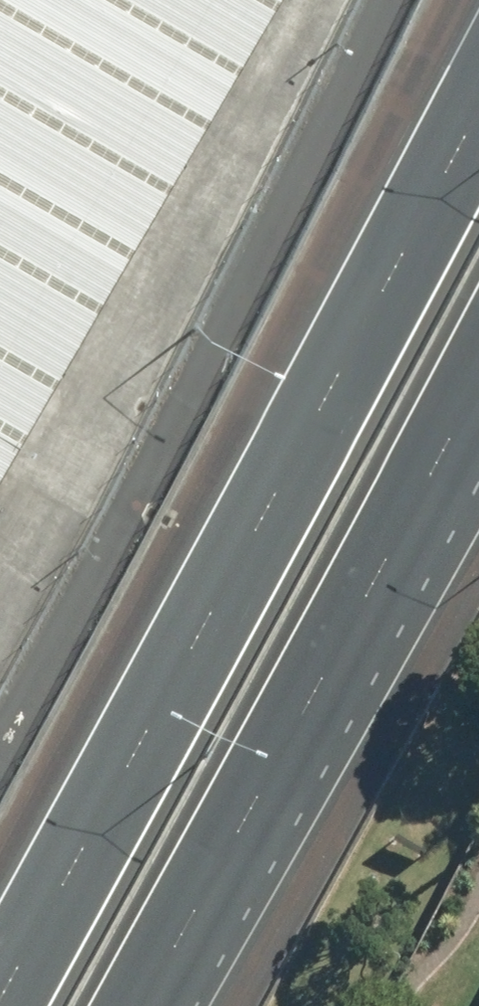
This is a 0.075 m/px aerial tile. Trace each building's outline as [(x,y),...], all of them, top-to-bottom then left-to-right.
[(243,0),(0,0),(0,414),(243,0)]
